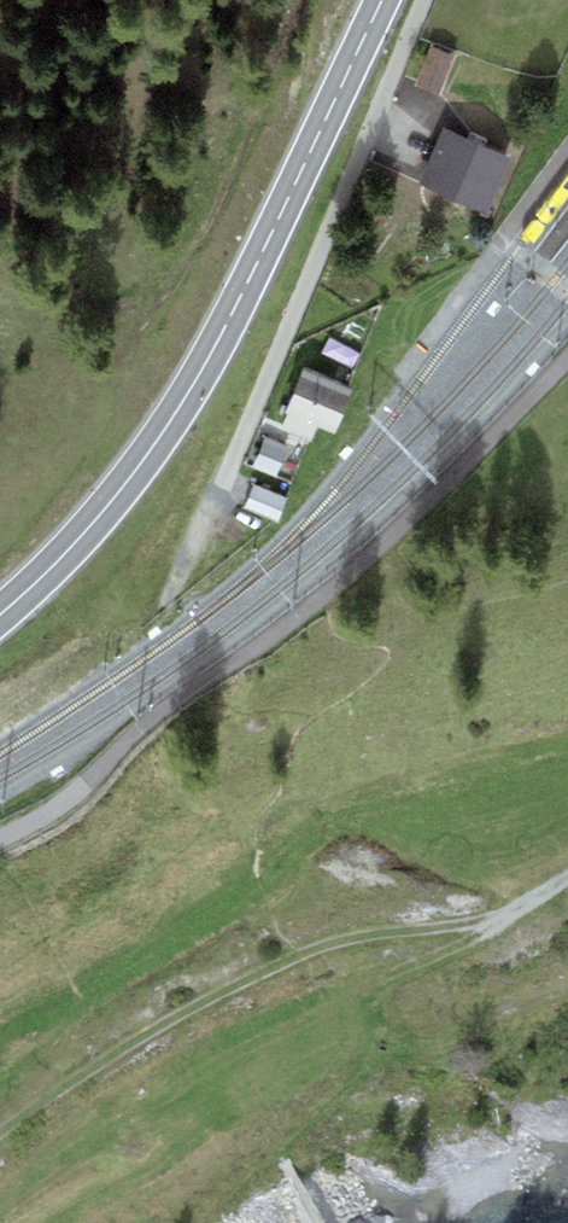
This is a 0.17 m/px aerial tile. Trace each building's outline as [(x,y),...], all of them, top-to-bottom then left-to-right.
[(454,55),(430,46),(415,86),(439,95),(454,55)] [(511,159),(444,128),(419,183),(487,213),(511,159)] [(354,390),(303,368),(284,413),(288,414),(282,429),(311,442),(317,426),(335,434),(354,390)]
